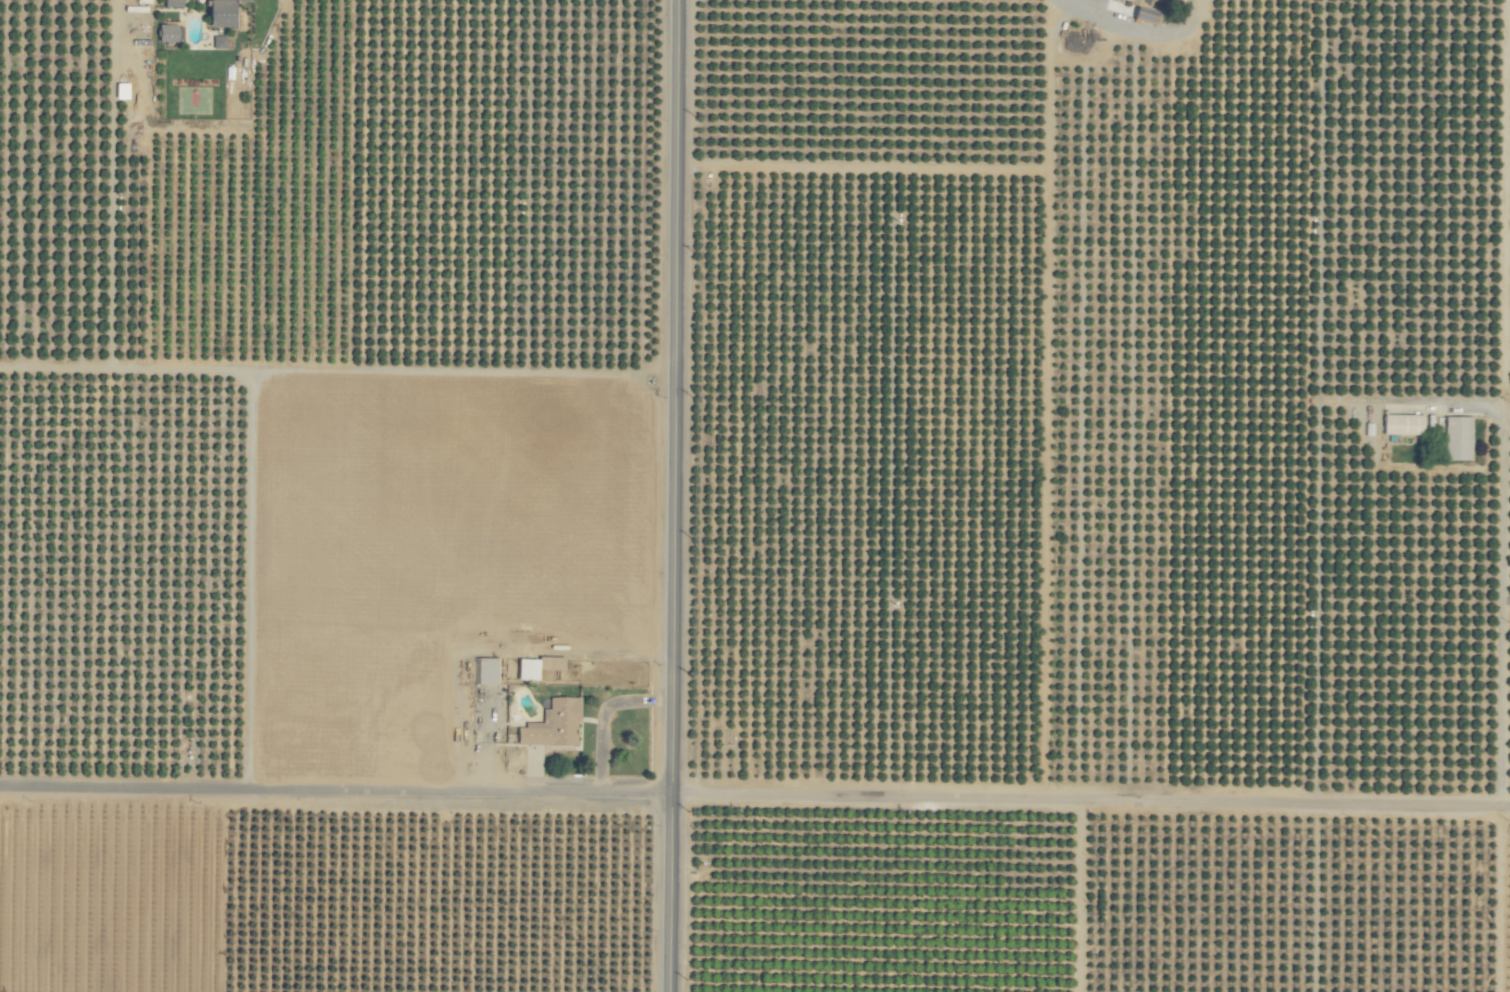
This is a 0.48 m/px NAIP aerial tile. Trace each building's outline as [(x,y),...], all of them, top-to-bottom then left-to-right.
[(212,28),(237,28),(237,2),(249,2),(249,0),(212,0),(212,28)] [(160,24),(161,42),(184,41),(184,24),(160,24)] [(226,36),(215,36),(214,48),(226,48),(226,36)] [(1424,415),(1385,415),(1385,435),(1424,435),(1424,415)] [(1473,460),(1473,417),(1446,417),(1446,461),(1473,460)] [(519,680),(540,680),(540,671),(566,671),(566,659),(520,658),(519,680)] [(479,684),(499,685),(499,659),(479,659),(479,684)] [(518,745),(580,746),(580,697),(550,697),(550,709),(543,709),(543,722),(526,722),(526,727),(518,727),(518,745)]
